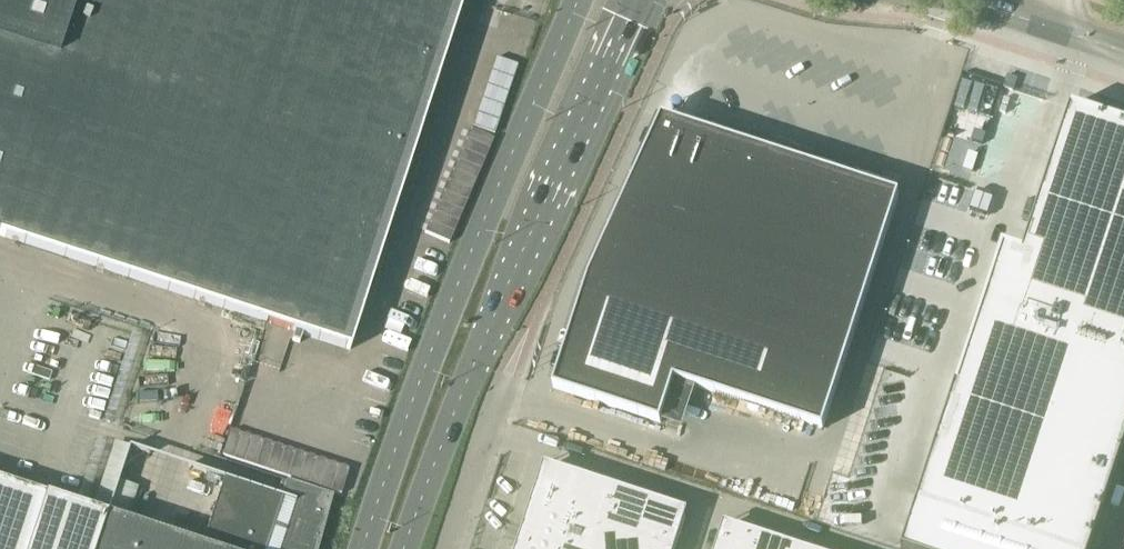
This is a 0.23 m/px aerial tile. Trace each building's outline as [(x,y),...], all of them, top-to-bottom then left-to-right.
[(59,59),(78,0),(0,0),(0,39),(59,59)] [(2,235),(25,243),(177,291),(325,341),(350,349),(464,0),(78,0),(59,59),(2,235)] [(2,235),(59,59),(0,39),(0,235),(2,235)] [(1008,75),(1003,87),(1013,91),(1018,78),(1008,75)] [(904,548),(1092,548),(1123,453),(1123,327),(1123,326),(1123,323),(1123,125),(1051,101),(1000,255),(1003,256),(968,360),(966,359),(904,548)] [(589,277),(553,388),(661,423),(675,381),(823,429),(900,194),(662,117),(589,277)] [(531,503),(530,506),(567,518),(581,474),(578,474),(566,470),(566,469),(561,468),(551,465),(542,470),(538,483),(538,482),(536,487),(536,488),(531,504),(531,503)] [(581,474),(567,518),(602,530),(617,486),(614,485),(614,486),(601,482),(601,481),(596,479),(596,480),(583,476),(584,475),(581,474)] [(333,495),(287,480),(281,497),(225,478),(225,479),(217,502),(210,523),(202,546),(107,515),(96,511),(83,548),(319,548),(333,495)] [(96,511),(46,495),(0,480),(0,548),(83,548),(96,511)] [(617,486),(602,530),(638,541),(652,498),(649,497),(637,493),(632,491),(632,492),(619,487),(617,486)] [(638,541),(661,548),(676,548),(680,535),(681,535),(683,530),(682,530),(686,517),(681,508),(672,505),(672,504),(667,503),(654,499),(652,498),(638,541)] [(516,548),(518,548),(596,548),(602,530),(567,518),(530,506),(529,509),(530,509),(524,525),(522,530),(523,530),(518,546),(517,546),(516,548)] [(761,533),(758,533),(745,529),(746,528),(741,527),(740,527),(731,524),(722,529),(718,542),(717,541),(716,546),(716,547),(715,548),(756,548),(761,533)] [(596,548),(661,548),(638,541),(602,530),(596,548)] [(756,548),(795,548),(796,545),(794,544),(794,545),(781,540),(776,538),(776,539),(763,535),(763,534),(761,533),(756,548)]
